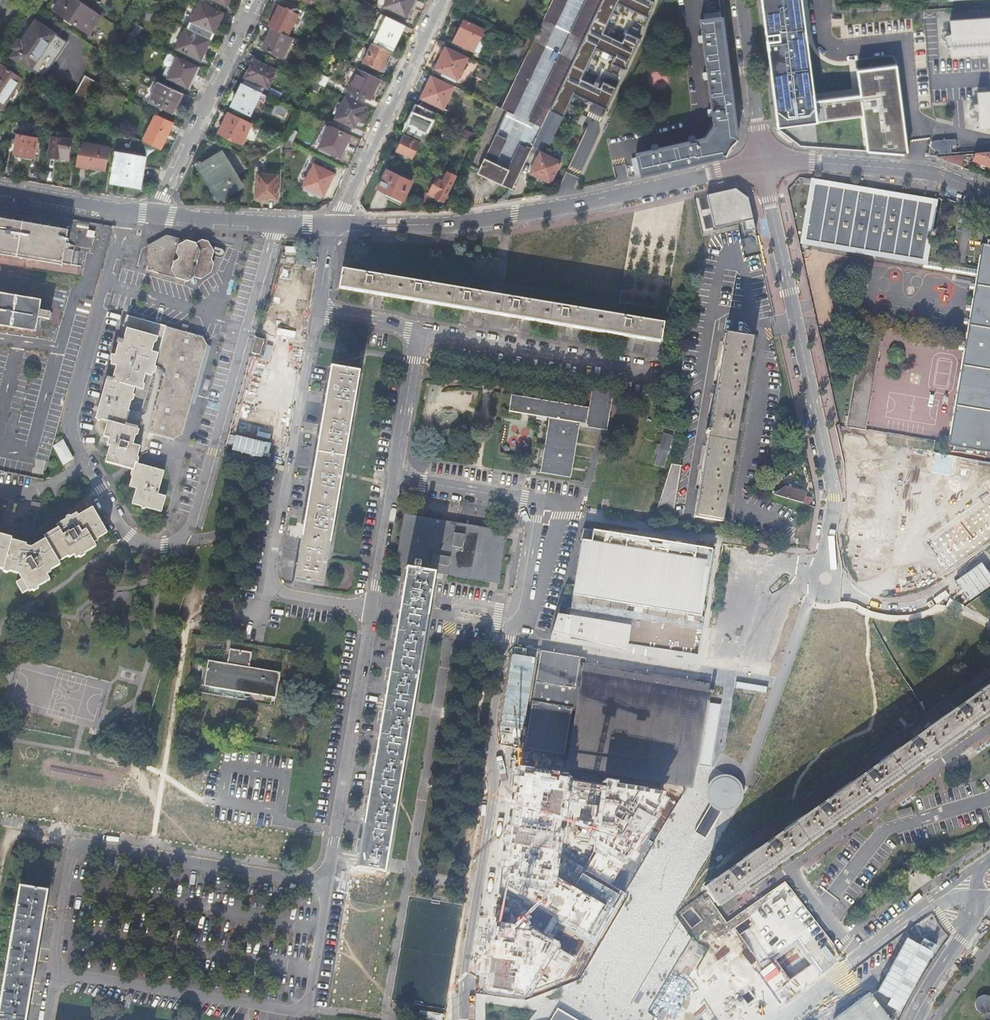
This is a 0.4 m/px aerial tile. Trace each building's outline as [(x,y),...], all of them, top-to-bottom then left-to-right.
[(78,0),(54,0),(49,7),(87,33),(100,15),(78,0)] [(305,11),(282,0),(280,4),(268,27),(271,28),(287,36),(297,14),(302,17),(305,11)] [(416,0),(387,0),(384,6),(405,17),(409,10),(410,11),(412,8),(416,0)] [(495,106),(507,112),(513,115),(568,0),(546,0),(543,6),(523,47),(518,59),(509,77),(507,82),(495,106)] [(528,122),(541,129),(549,113),(550,110),(603,0),(586,0),(528,122)] [(563,117),(569,105),(574,94),(606,109),(617,88),(603,81),(602,84),(595,81),(594,85),(581,79),(596,48),(615,57),(612,64),(625,70),(640,39),(627,33),(622,42),(603,33),(618,3),(649,18),(655,3),(650,0),(603,0),(550,110),(563,117)] [(908,154),(896,66),(858,71),(861,95),(813,101),(799,0),(759,0),(770,83),(775,128),(863,115),(868,150),(908,154)] [(216,27),(223,12),(200,2),(191,21),(187,20),(184,27),(186,28),(210,39),(216,27)] [(394,48),(405,26),(381,14),(368,41),(372,43),(389,51),(392,53),(394,48)] [(737,139),(722,17),(701,19),(703,35),(699,35),(700,42),(704,42),(707,72),(703,72),(704,79),(708,78),(712,109),(708,110),(709,116),(713,115),(714,126),(706,138),(695,140),(694,136),(688,138),(689,142),(658,148),(658,145),(651,146),(652,150),(636,154),(637,157),(632,159),(636,176),(727,155),(732,147),(737,139)] [(947,22),(950,57),(989,53),(989,18),(947,22)] [(484,29),(464,19),(453,42),(464,46),(479,54),(484,43),(479,41),(484,29)] [(42,77),(66,42),(35,21),(30,27),(23,38),(20,42),(19,41),(16,42),(13,46),(14,48),(15,49),(11,56),(42,77)] [(210,39),(186,28),(176,48),(200,60),(202,56),(210,39)] [(282,58),(292,38),(287,36),(271,28),(266,38),(261,48),(282,58)] [(383,64),(389,51),(372,43),(363,62),(381,71),(383,64)] [(518,59),(523,47),(516,44),(511,55),(518,59)] [(468,57),(446,46),(435,69),(442,73),(441,76),(445,78),(455,82),(456,80),(457,80),(468,57)] [(114,49),(109,57),(113,60),(118,51),(114,49)] [(162,76),(167,78),(177,57),(170,54),(167,55),(163,63),(164,65),(167,66),(162,76)] [(199,67),(177,57),(167,78),(187,88),(190,80),(193,74),(195,75),(199,67)] [(251,63),(244,78),(264,87),(267,88),(276,70),(253,59),(251,63)] [(0,64),(0,65),(0,109),(1,108),(21,79),(22,79),(0,64)] [(369,100),(380,80),(357,69),(347,90),(360,95),(369,100)] [(317,73),(313,81),(325,87),(329,79),(317,73)] [(85,76),(69,103),(84,113),(99,87),(100,84),(85,76)] [(434,113),(444,117),(447,111),(443,109),(453,87),(431,77),(421,98),(423,99),(421,103),(420,106),(434,113)] [(259,92),(262,93),(264,87),(244,78),(242,83),(259,92)] [(186,95),(153,79),(143,100),(163,109),(176,115),(186,95)] [(259,92),(242,83),(231,105),(234,107),(249,114),(259,92)] [(281,94),(270,89),(267,96),(278,100),(281,94)] [(989,126),(989,91),(975,92),(978,127),(989,126)] [(364,106),(345,96),(334,118),(353,128),(354,125),(364,106)] [(434,113),(420,106),(418,105),(405,132),(404,134),(420,142),(429,146),(433,136),(425,132),(434,113)] [(241,144),(251,124),(228,112),(219,131),(218,133),(241,144)] [(513,127),(513,115),(507,112),(496,134),(507,139),(513,127)] [(550,142),(561,119),(549,113),(541,129),(538,136),(550,142)] [(143,141),(160,149),(166,135),(173,122),(156,114),(143,141)] [(581,114),(577,123),(582,126),(587,117),(581,114)] [(319,146),(329,127),(324,124),(314,143),(319,146)] [(350,135),(330,125),(329,127),(319,146),(319,147),(331,153),(333,154),(339,157),(343,149),(345,149),(347,144),(347,142),(350,135)] [(297,133),(290,130),(285,140),(292,144),(297,133)] [(67,159),(71,140),(62,138),(63,133),(52,131),(48,156),(49,156),(50,158),(51,158),(52,159),(54,159),(55,158),(57,158),(60,158),(67,159)] [(33,158),(36,138),(16,134),(13,154),(23,156),(33,158)] [(412,159),(420,142),(404,134),(396,151),(403,155),(412,159)] [(500,185),(512,190),(532,149),(525,146),(523,147),(519,145),(507,170),(501,167),(495,164),(507,139),(496,134),(477,173),(488,179),(494,182),(500,185)] [(79,140),(75,165),(99,169),(105,170),(109,147),(101,146),(101,144),(79,140)] [(954,146),(954,140),(934,142),(932,142),(931,143),(930,145),(930,147),(931,149),(932,150),(934,151),(937,150),(938,155),(950,154),(949,147),(954,146)] [(331,153),(319,147),(318,150),(330,156),(331,153)] [(146,157),(146,156),(115,151),(111,172),(109,183),(140,188),(140,187),(138,187),(140,171),(143,157),(146,157)] [(218,197),(224,197),(241,186),(220,152),(202,163),(200,170),(207,182),(215,195),(216,194),(218,197)] [(541,152),(529,173),(550,184),(561,162),(541,152)] [(972,161),(989,169),(989,155),(975,156),(972,161)] [(964,157),(939,159),(961,168),(964,157)] [(326,188),(333,174),(314,165),(303,186),(304,187),(303,189),(307,192),(307,193),(308,195),(311,197),(315,195),(321,198),(322,195),(323,195),(326,188)] [(382,191),(386,193),(402,200),(402,201),(412,182),(387,170),(378,189),(382,191)] [(417,211),(425,211),(432,196),(436,198),(436,200),(441,202),(443,201),(455,176),(447,172),(443,181),(436,178),(428,194),(425,193),(417,211)] [(276,198),(277,174),(257,173),(256,197),(276,198)] [(934,204),(815,184),(806,241),(924,261),(934,204)] [(737,189),(708,196),(715,229),(744,222),(746,232),(756,231),(749,199),(737,189)] [(402,200),(386,193),(383,197),(399,205),(402,200)] [(0,253),(7,254),(7,257),(8,257),(9,254),(16,255),(16,258),(17,258),(18,256),(25,257),(25,260),(26,260),(27,257),(34,258),(34,261),(35,261),(36,259),(43,260),(43,263),(44,263),(45,260),(51,261),(51,264),(53,264),(54,262),(60,263),(60,266),(61,266),(63,263),(72,265),(74,250),(65,249),(68,231),(68,229),(67,228),(66,231),(59,230),(59,227),(58,227),(57,229),(50,228),(50,226),(49,225),(48,228),(41,227),(41,224),(40,224),(39,226),(33,225),(33,223),(32,222),(31,225),(24,224),(23,221),(22,221),(21,223),(15,222),(15,220),(14,219),(12,222),(6,221),(6,218),(5,218),(4,220),(0,220),(0,254),(0,253)] [(155,241),(146,246),(147,249),(167,238),(182,242),(180,239),(166,235),(155,241)] [(146,270),(147,270),(148,269),(148,270),(149,270),(152,271),(154,271),(155,270),(155,271),(156,273),(163,274),(165,274),(166,273),(166,274),(167,276),(170,276),(171,276),(172,276),(173,275),(172,277),(188,281),(194,277),(201,279),(211,272),(214,263),(212,259),(213,256),(211,246),(208,242),(202,240),(196,243),(186,240),(182,242),(167,238),(147,249),(144,260),(147,266),(146,270)] [(987,241),(986,247),(983,246),(949,447),(952,447),(952,452),(966,453),(972,454),(977,456),(984,457),(986,458),(987,453),(989,453),(989,242),(987,241)] [(41,310),(42,301),(0,294),(0,326),(37,332),(39,318),(51,320),(52,312),(41,310)] [(127,315),(123,328),(140,333),(143,322),(170,330),(173,328),(127,315)] [(97,418),(95,423),(100,432),(99,435),(100,435),(98,442),(109,445),(104,461),(113,464),(131,469),(133,470),(131,476),(128,486),(136,488),(131,503),(161,511),(165,496),(157,494),(159,489),(164,471),(135,463),(138,452),(140,446),(144,447),(148,432),(173,440),(182,435),(207,345),(203,336),(173,328),(170,330),(143,322),(140,333),(123,328),(116,351),(114,350),(106,379),(105,384),(95,418),(97,418)] [(719,521),(726,480),(727,473),(736,419),(750,337),(726,333),(716,391),(705,459),(702,473),(695,517),(719,521)] [(263,344),(254,341),(249,357),(259,359),(263,344)] [(322,585),(359,371),(331,367),(325,400),(319,438),(312,476),(305,517),(299,554),(294,580),(322,585)] [(549,418),(540,473),(570,478),(580,423),(586,424),(586,427),(607,431),(613,393),(592,389),(589,408),(512,395),(509,411),(549,418)] [(236,435),(234,450),(271,456),(273,440),(236,435)] [(665,435),(661,446),(659,453),(656,464),(663,466),(672,437),(665,435)] [(74,459),(63,441),(53,447),(64,465),(74,459)] [(873,480),(899,484),(900,474),(975,484),(979,458),(852,441),(849,464),(874,468),(873,480)] [(663,491),(656,511),(673,514),(682,466),(671,464),(663,491)] [(953,516),(962,507),(942,485),(932,494),(953,516)] [(774,495),(803,504),(806,493),(784,487),(774,495)] [(5,568),(4,570),(10,572),(19,574),(23,580),(17,583),(23,594),(29,591),(30,592),(33,590),(38,587),(51,580),(47,574),(47,573),(52,570),(61,564),(59,561),(69,556),(74,553),(74,554),(76,557),(79,555),(84,552),(96,545),(94,541),(93,540),(99,537),(107,531),(93,507),(78,515),(77,512),(71,516),(66,519),(57,525),(58,527),(44,536),(46,539),(39,543),(31,548),(26,546),(27,544),(12,540),(12,538),(4,535),(0,534),(0,567),(5,568)] [(396,565),(407,567),(414,526),(463,535),(496,541),(490,570),(436,561),(434,572),(447,574),(499,583),(509,531),(404,512),(395,565),(396,565)] [(964,553),(967,528),(849,512),(845,537),(964,553)] [(414,526),(407,567),(434,572),(436,561),(490,570),(496,541),(463,535),(414,526)] [(712,549),(584,529),(580,539),(582,540),(572,608),(568,608),(567,615),(558,614),(552,632),(598,639),(597,642),(627,649),(628,643),(629,633),(645,635),(644,643),(673,648),(675,636),(674,635),(675,626),(677,616),(701,620),(712,549)] [(868,560),(865,580),(914,585),(916,565),(868,560)] [(368,796),(368,800),(361,839),(364,839),(363,846),(362,853),(359,852),(359,853),(358,856),(358,860),(357,867),(384,871),(385,865),(386,861),(386,858),(395,806),(410,715),(413,701),(434,572),(407,567),(406,572),(406,573),(404,583),(407,583),(406,590),(405,597),(402,596),(397,624),(395,634),(390,668),(392,668),(391,675),(390,682),(387,681),(385,697),(383,710),(383,711),(385,711),(384,719),(383,725),(380,724),(375,753),(378,754),(377,761),(376,767),(373,767),(371,783),(373,783),(372,790),(371,797),(368,796)] [(645,635),(629,633),(628,643),(698,654),(703,620),(701,620),(677,616),(675,626),(674,635),(675,636),(673,648),(644,643),(645,635)] [(204,685),(276,698),(281,672),(250,667),(252,652),(230,648),(228,663),(209,659),(204,685)] [(692,775),(707,683),(586,663),(580,662),(581,656),(541,650),(526,743),(566,749),(567,744),(573,744),(572,751),(571,755),(692,775)] [(766,687),(737,682),(736,688),(765,693),(766,687)] [(930,756),(978,722),(989,714),(989,685),(962,705),(920,735),(909,743),(884,760),(805,816),(790,826),(752,853),(716,879),(705,887),(716,903),(718,906),(747,886),(749,884),(785,858),(790,855),(793,853),(831,825),(883,790),(930,756)] [(566,749),(526,743),(525,747),(536,749),(536,750),(571,755),(572,751),(566,750),(566,749)] [(744,789),(744,783),(742,779),(739,775),(735,772),(730,771),(725,771),(720,773),(717,777),(714,781),(714,786),(714,791),(716,794),(717,795),(721,799),(725,801),(726,801),(730,801),(735,800),(739,797),(743,793),(744,789)] [(737,782),(727,776),(723,782),(716,794),(695,832),(705,838),(726,801),(733,789),(737,782)] [(778,916),(798,904),(796,901),(798,900),(785,881),(764,895),(778,916)] [(28,1003),(26,1003),(27,995),(28,988),(31,989),(33,976),(34,971),(35,961),(33,960),(34,953),(35,946),(38,946),(43,918),(40,918),(41,910),(43,903),(45,904),(47,890),(19,885),(6,967),(5,971),(3,984),(0,1001),(0,1019),(25,1019),(28,1003)] [(766,964),(778,954),(752,923),(740,934),(766,964)] [(790,945),(793,952),(783,957),(786,964),(787,964),(793,976),(806,970),(810,978),(818,974),(801,940),(790,945)] [(870,993),(835,1019),(891,1019),(870,993)] [(989,997),(988,996),(986,995),(984,995),(983,996),(981,996),(979,997),(978,999),(977,1000),(976,1001),(975,1004),(976,1007),(977,1009),(978,1012),(980,1013),(983,1014),(984,1014),(986,1014),(989,1019),(989,997)] [(558,1007),(551,1019),(580,1019),(558,1007)] [(427,1019),(442,1019),(443,1014),(420,1010),(418,1018),(427,1019)]
